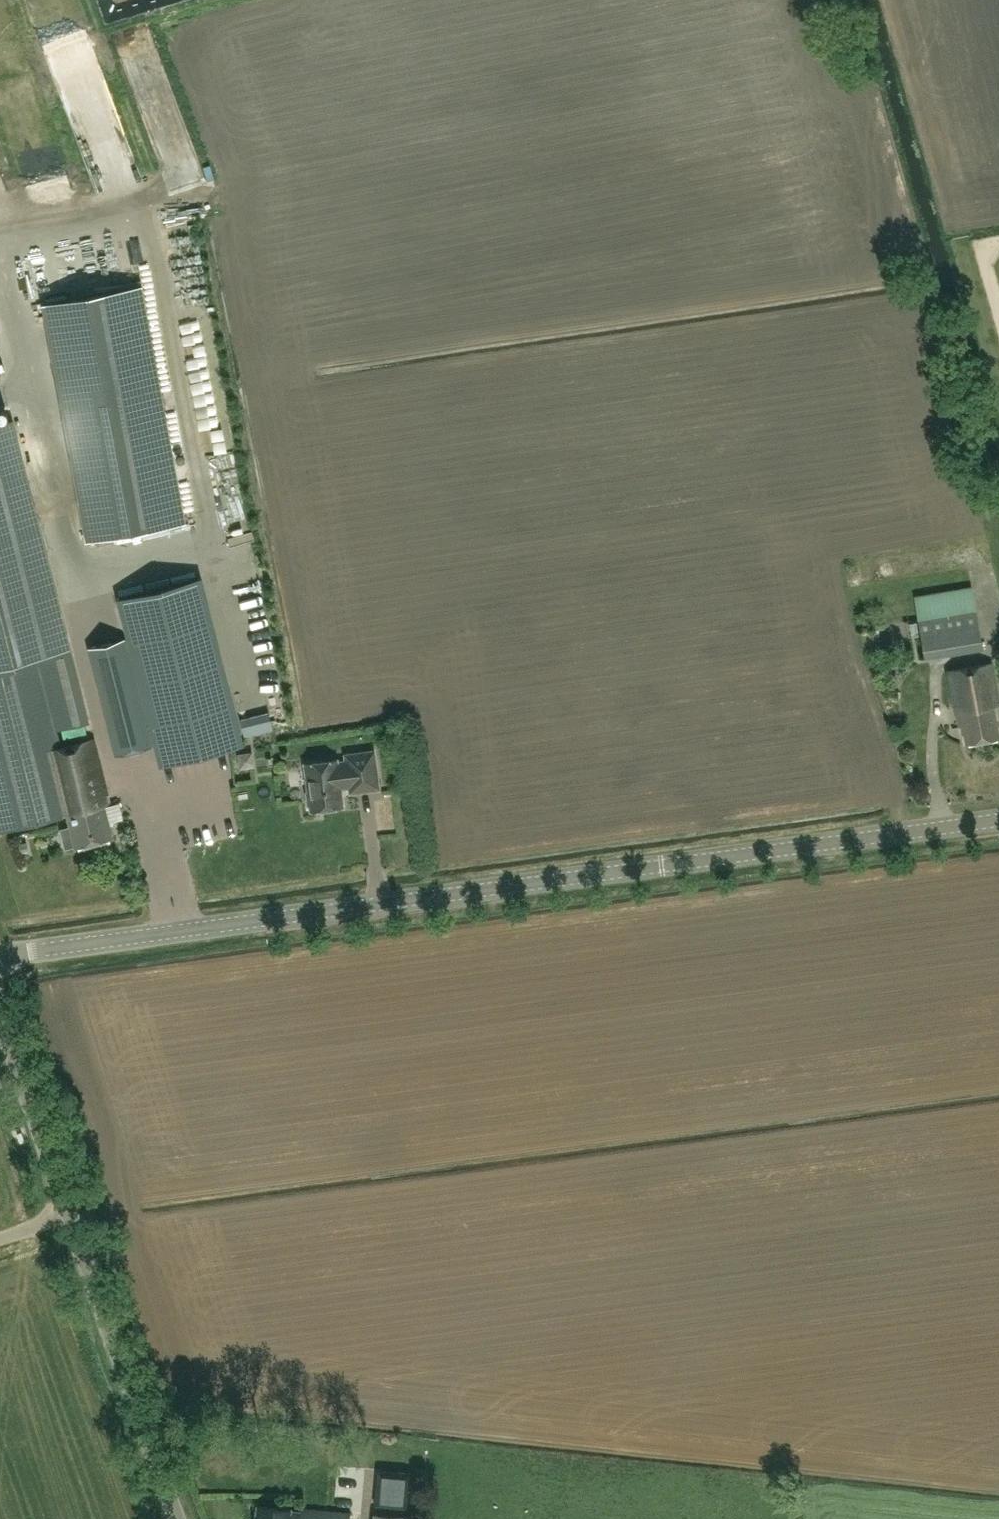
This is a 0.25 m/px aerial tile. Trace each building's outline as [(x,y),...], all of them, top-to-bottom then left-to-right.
[(183,504),(154,329),(121,335),(121,339),(80,346),(83,369),(73,370),(76,389),(64,391),(80,485),(105,481),(108,496),(128,493),(131,513),(183,504)] [(204,385),(220,452),(232,449),(216,382),(204,385)] [(70,826),(60,829),(65,849),(75,846),(75,847),(112,837),(104,805),(110,804),(93,738),(60,747),(56,730),(89,721),(13,421),(0,424),(0,832),(67,815),(70,826)] [(115,752),(115,753),(152,745),(151,744),(157,743),(161,761),(240,743),(231,703),(203,581),(124,599),(133,638),(127,640),(127,639),(91,647),(115,752)] [(981,650),(977,630),(970,586),(915,596),(926,659),(981,650)] [(955,704),(959,727),(963,726),(966,743),(998,737),(998,736),(992,699),(998,698),(991,664),(947,672),(953,704),(955,704)] [(307,805),(311,806),(311,810),(343,805),(341,788),(350,787),(350,792),(379,788),(374,751),(345,754),(346,761),(337,762),(337,759),(305,763),(309,795),(306,797),(307,805)] [(387,1502),(405,1502),(406,1470),(387,1470),(387,1502)] [(289,1509),(259,1506),(258,1518),(350,1518),(350,1512),(302,1508),(301,1518),(289,1518),(289,1509)]
